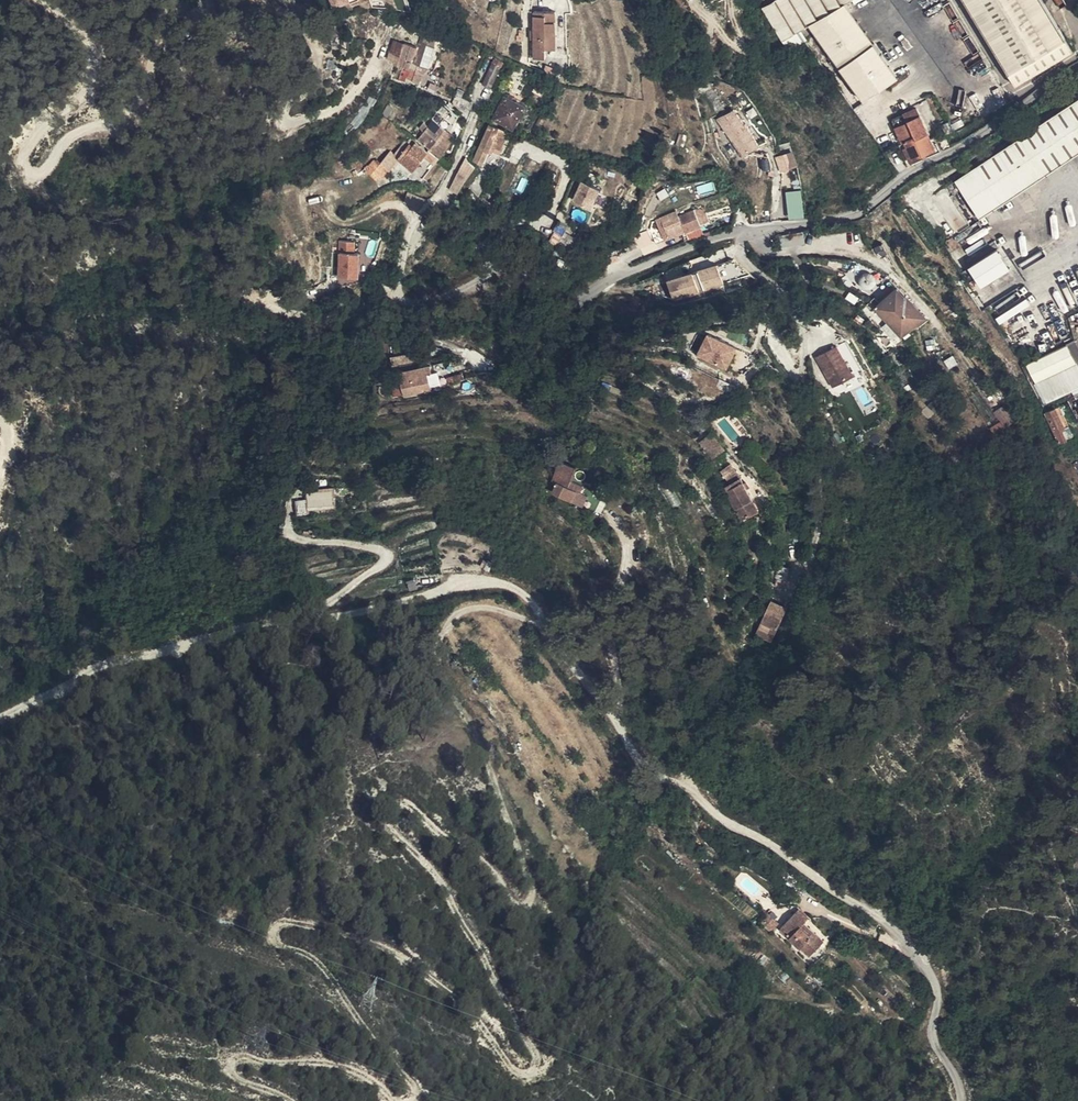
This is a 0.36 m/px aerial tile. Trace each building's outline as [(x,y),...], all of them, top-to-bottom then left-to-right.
[(782,41),(850,0),(759,0),(750,5),(775,45),(782,41)] [(802,43),(859,8),(854,0),(850,0),(782,41),(788,51),(802,43)] [(1017,84),(1073,50),(1043,0),(966,0),(1017,84)] [(535,58),(546,57),(546,49),(555,48),(555,12),(534,12),(535,58)] [(423,28),(416,47),(404,42),(396,63),(408,68),(405,78),(413,80),(419,65),(427,68),(434,46),(432,46),(437,33),(423,28)] [(502,63),(494,58),(483,82),(491,86),(502,63)] [(546,83),(539,79),(532,91),(540,95),(546,83)] [(722,124),(735,114),(733,109),(722,116),(715,102),(718,98),(712,90),(706,83),(697,92),(708,103),(717,117),(722,124)] [(465,99),(468,90),(459,86),(456,95),(465,99)] [(965,91),(943,104),(956,125),(976,111),(965,91)] [(513,127),(524,106),(514,101),(515,98),(509,95),(508,96),(506,94),(505,96),(494,118),(513,127)] [(452,103),(466,110),(470,102),(465,99),(456,95),(452,103)] [(947,187),(953,196),(961,191),(980,219),(1077,153),(1077,99),(947,187)] [(392,109),(387,105),(382,114),(387,117),(392,109)] [(431,110),(428,107),(423,116),(426,117),(431,110)] [(455,111),(449,107),(443,116),(449,120),(455,111)] [(915,135),(905,139),(908,147),(905,148),(910,160),(934,149),(916,107),(905,113),(915,135)] [(541,114),(536,122),(542,125),(548,114),(543,110),(541,114)] [(721,125),(741,155),(758,145),(754,137),(735,114),(722,124),(721,125)] [(430,149),(444,130),(445,130),(438,124),(441,118),(436,115),(428,126),(423,123),(420,127),(424,130),(418,139),(430,149)] [(909,121),(895,127),(902,142),(905,140),(905,139),(915,135),(909,121)] [(942,125),(947,136),(954,132),(948,122),(942,125)] [(490,124),(473,160),(482,165),(489,149),(499,153),(509,133),(490,124)] [(430,150),(440,157),(453,137),(444,130),(430,149),(430,150)] [(896,136),(881,144),(884,150),(898,142),(896,136)] [(941,144),(944,150),(951,146),(946,137),(941,140),(943,143),(941,144)] [(380,166),(388,173),(397,161),(412,172),(427,151),(411,139),(406,145),(403,143),(394,156),(390,152),(380,166)] [(777,147),(781,155),(791,152),(788,143),(781,146),(777,147)] [(780,169),(796,164),(791,152),(781,155),(776,157),(780,169)] [(466,158),(449,186),(460,192),(476,164),(466,158)] [(382,181),(388,173),(380,166),(369,167),(362,175),(373,184),(382,181)] [(786,189),(787,189),(796,189),(793,171),(786,174),(786,189)] [(582,178),(573,199),(592,208),(602,186),(582,178)] [(423,198),(408,193),(406,201),(420,206),(423,198)] [(804,202),(787,204),(789,217),(805,216),(804,202)] [(678,216),(680,221),(683,228),(685,231),(700,224),(692,209),(678,216)] [(569,226),(559,221),(554,230),(555,231),(550,239),(559,243),(569,226)] [(683,228),(680,221),(652,233),(655,240),(683,228)] [(802,233),(778,237),(780,248),(804,244),(802,233)] [(975,236),(953,246),(959,258),(981,248),(975,236)] [(367,238),(356,238),(356,250),(368,250),(367,238)] [(355,252),(355,239),(339,239),(340,275),(362,274),(361,252),(355,252)] [(635,242),(614,251),(615,254),(619,252),(620,255),(637,248),(635,242)] [(969,265),(982,286),(1012,267),(999,246),(969,265)] [(734,258),(668,278),(675,301),(725,286),(723,278),(739,273),(734,258)] [(668,276),(690,271),(688,265),(667,270),(668,276)] [(905,298),(897,289),(879,305),(874,299),(870,302),(902,336),(926,316),(906,296),(905,298)] [(737,348),(708,333),(698,354),(726,369),(731,358),(732,358),(737,348)] [(1077,365),(1067,346),(1026,367),(1036,388),(1041,386),(1040,383),(1077,365)] [(852,377),(835,347),(814,359),(832,389),(852,377)] [(404,396),(430,390),(427,375),(431,374),(430,367),(398,373),(400,381),(396,383),(399,396),(404,395),(404,396)] [(447,378),(449,383),(464,379),(463,374),(447,378)] [(991,429),(1000,422),(978,392),(969,398),(991,429)] [(1058,409),(1068,429),(1073,426),(1064,406),(1058,409)] [(1058,409),(1045,415),(1053,431),(1059,445),(1066,441),(1061,432),(1068,429),(1058,409)] [(1005,428),(1000,422),(991,429),(996,436),(1005,428)] [(726,449),(714,433),(704,441),(717,457),(726,449)] [(559,463),(556,473),(554,481),(568,488),(568,489),(558,485),(553,495),(582,509),(587,498),(580,495),(583,487),(571,483),(576,468),(559,463)] [(730,485),(723,488),(729,498),(738,511),(742,519),(758,510),(741,481),(729,465),(720,472),(730,485)] [(307,486),(309,506),(336,504),(334,484),(307,486)] [(808,493),(801,494),(803,507),(811,506),(808,493)] [(308,511),(307,496),(296,497),(298,512),(308,511)] [(788,571),(779,570),(776,587),(784,589),(786,587),(788,571)] [(770,602),(756,635),(772,642),(787,610),(770,602)] [(800,913),(796,916),(806,926),(810,922),(800,913)] [(779,934),(804,957),(818,942),(804,929),(806,926),(796,916),(779,934)] [(760,926),(770,934),(777,928),(768,918),(760,926)] [(818,942),(804,957),(810,962),(824,947),(818,942)]
